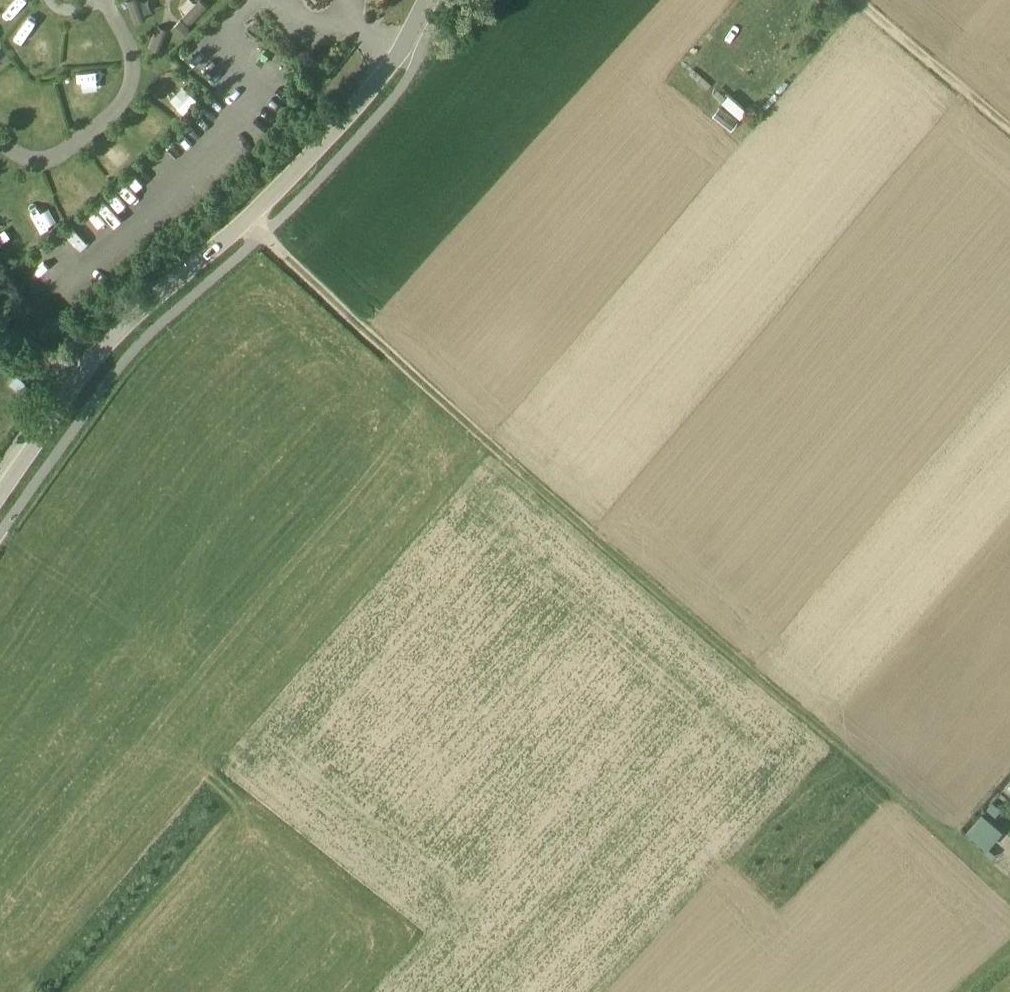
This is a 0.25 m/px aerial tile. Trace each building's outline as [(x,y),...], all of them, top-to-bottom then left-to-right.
[(134,21),(146,17),(140,0),(126,0),(134,21)] [(209,7),(202,0),(197,0),(183,15),(192,24),(209,7)] [(189,26),(181,18),(172,28),(180,35),(189,26)] [(162,51),(171,29),(159,24),(150,46),(162,51)] [(181,112),(197,94),(173,73),(157,91),(181,112)] [(10,385),(27,398),(34,389),(18,376),(10,385)] [(985,806),(968,825),(990,843),(1006,824),(985,806)]
